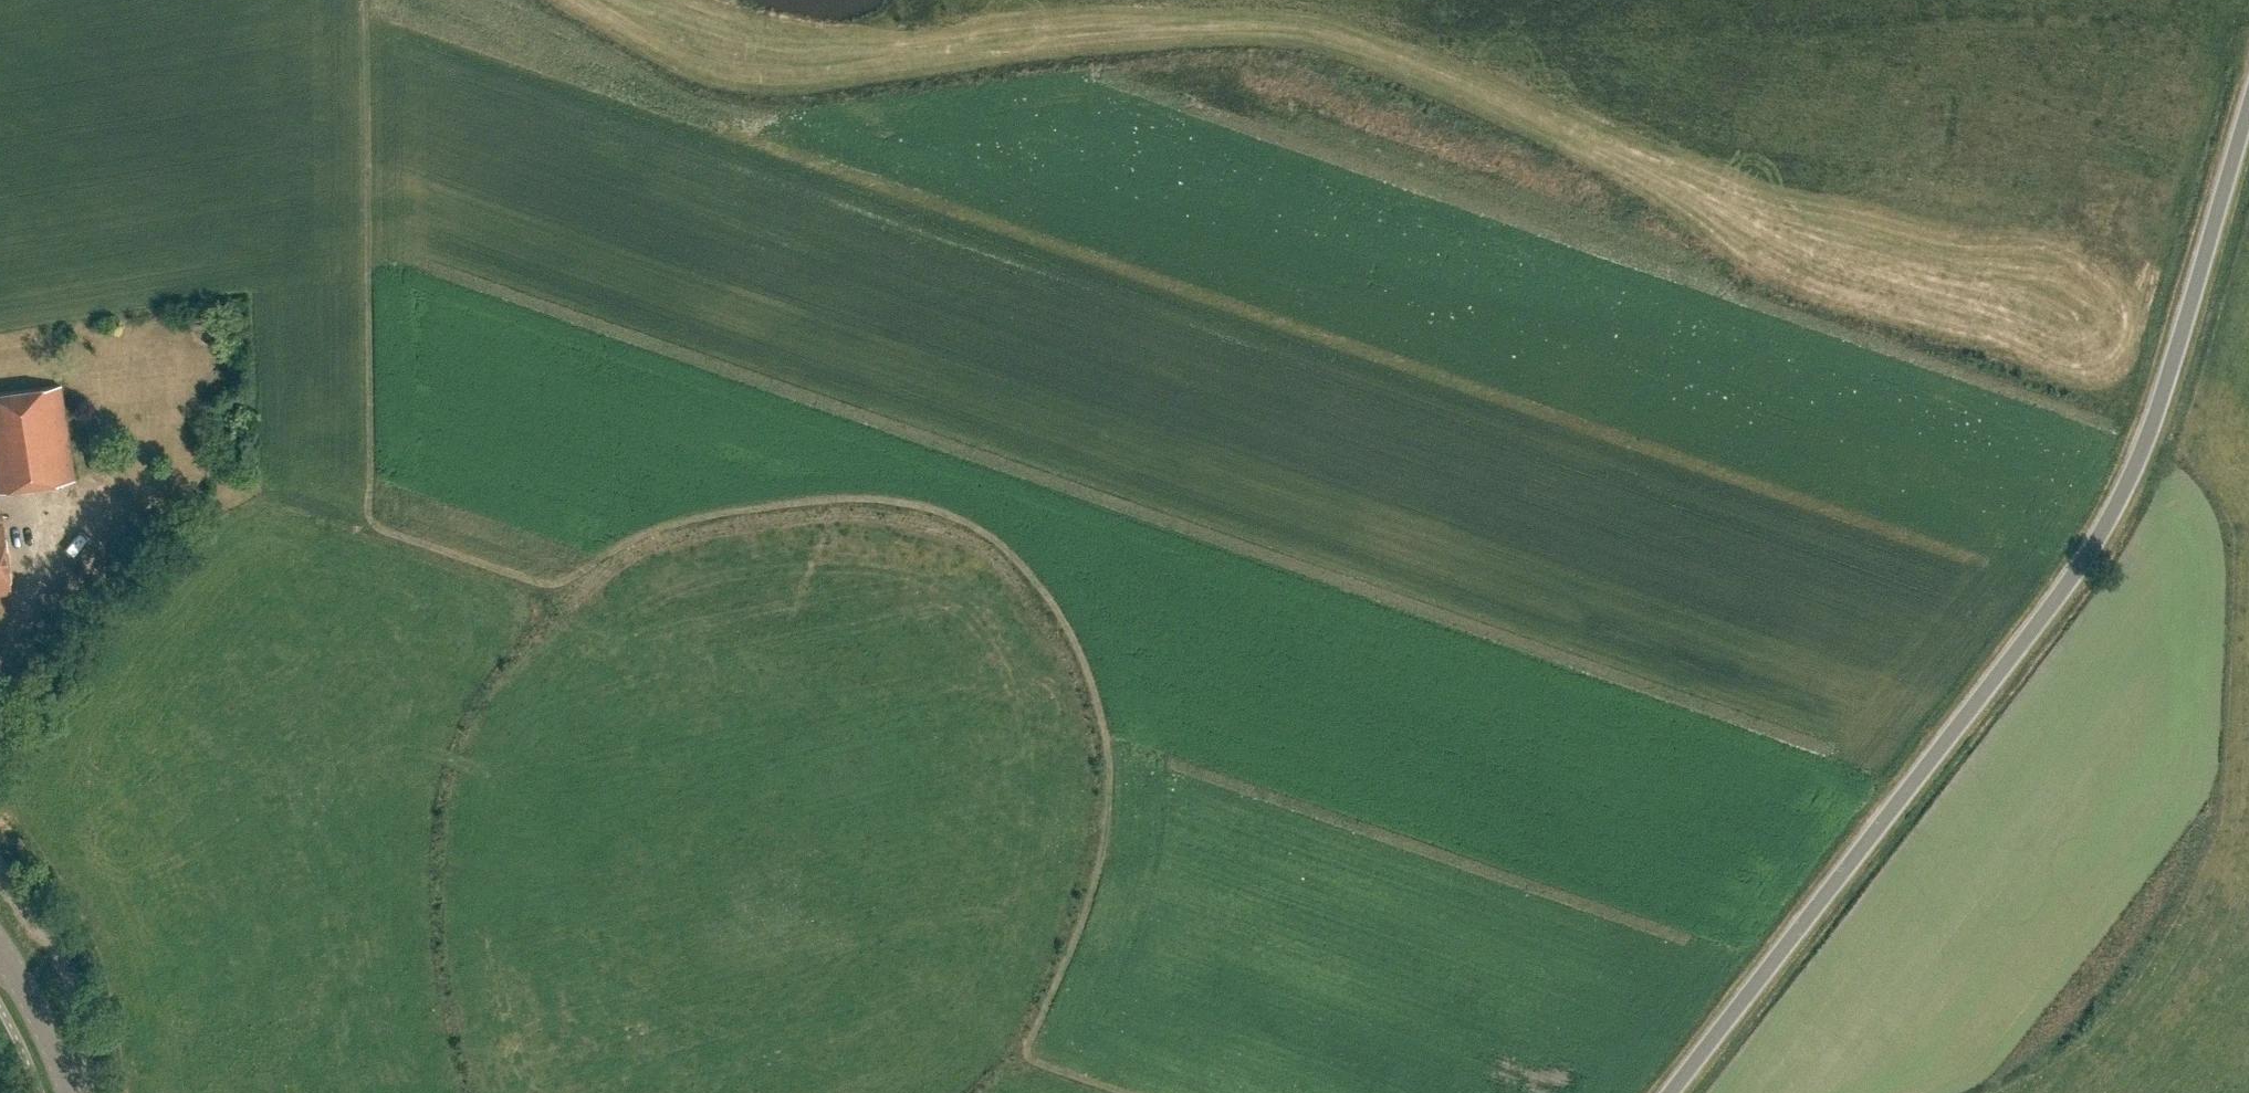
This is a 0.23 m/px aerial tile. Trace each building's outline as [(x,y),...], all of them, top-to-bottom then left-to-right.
[(74,483),(61,387),(0,395),(0,493),(74,483)] [(11,596),(2,527),(0,527),(0,597),(11,596)]
